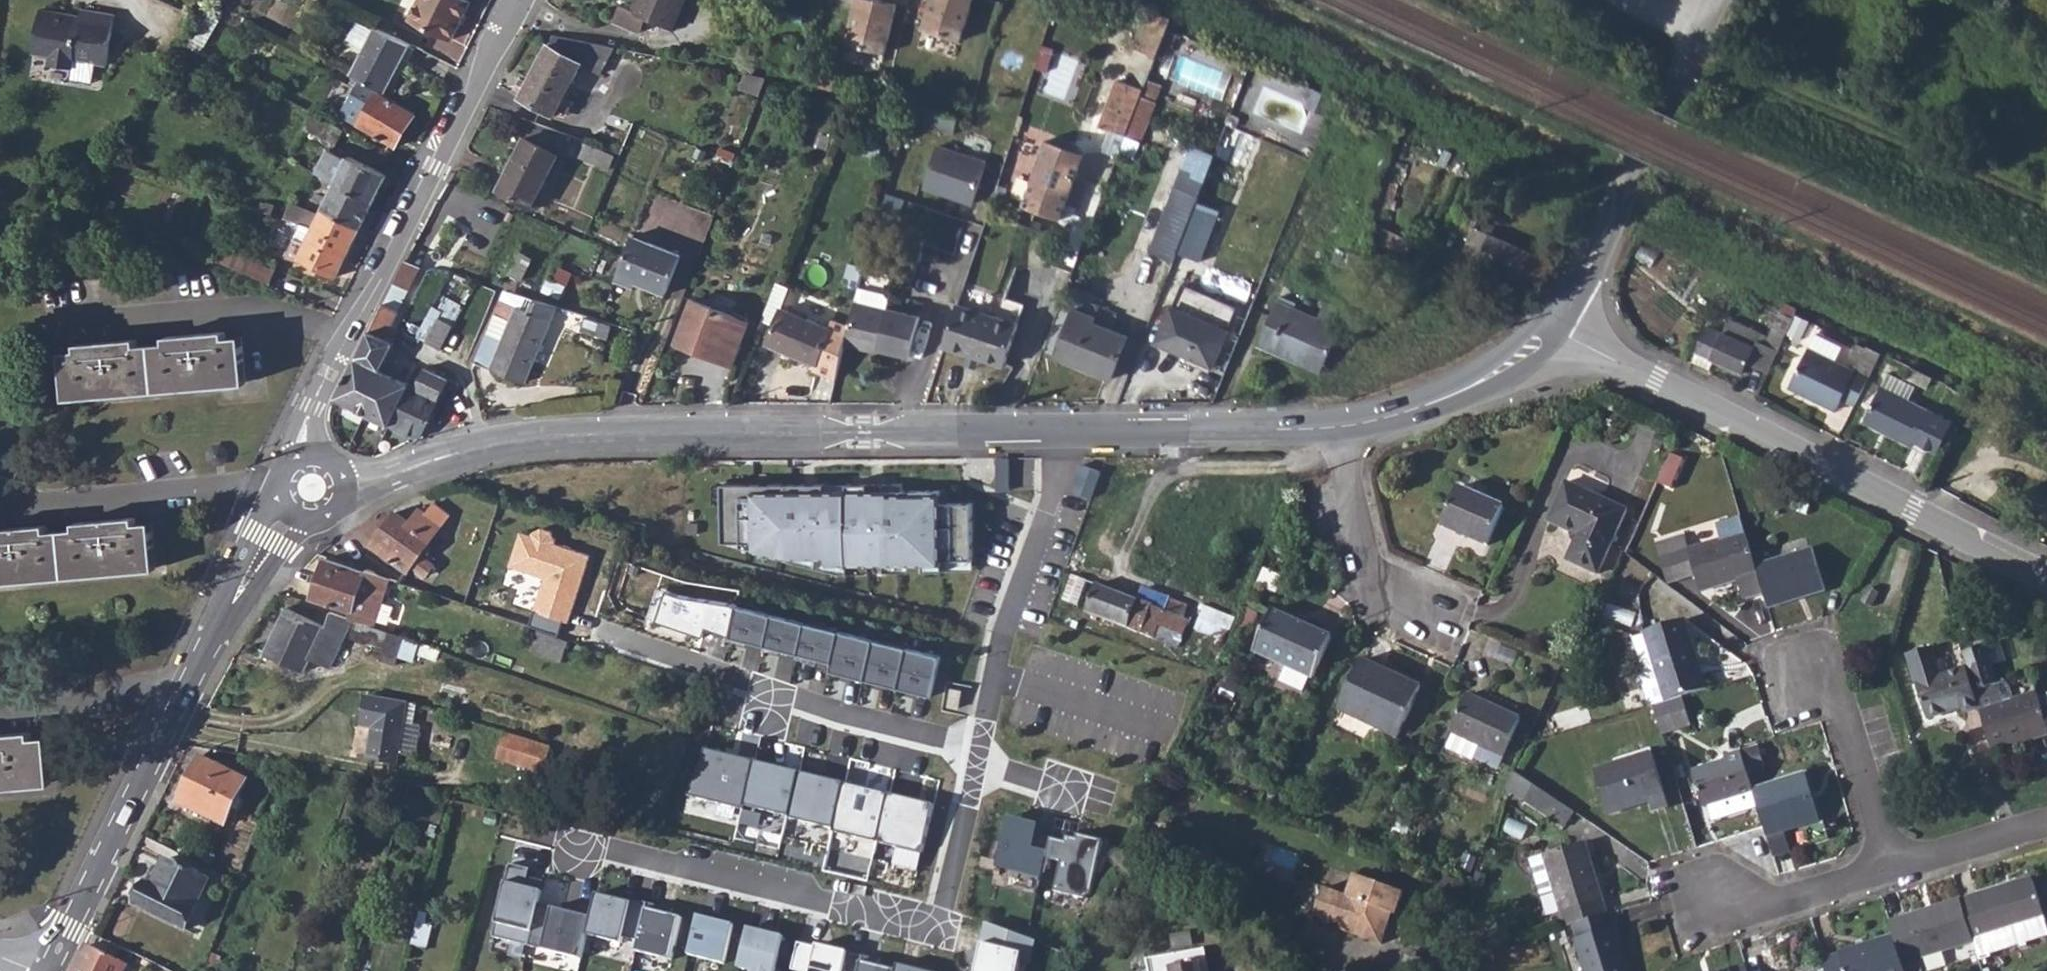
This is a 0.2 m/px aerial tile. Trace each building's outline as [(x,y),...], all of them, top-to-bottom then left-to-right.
[(411,19),(454,39),(471,2),(467,0),(421,0),(411,19)] [(630,11),(619,6),(612,22),(639,33),(645,19),(671,31),(684,0),(635,0),(630,11)] [(846,40),(885,49),(895,0),(855,0),(846,40)] [(922,23),(960,34),(970,0),(928,0),(922,23)] [(1149,7),(1137,47),(1161,54),(1172,14),(1149,7)] [(107,66),(114,16),(81,10),(80,18),(78,23),(63,21),(64,15),(39,11),(33,54),(50,57),(49,66),(73,70),(75,61),(107,66)] [(80,18),(64,15),(63,21),(78,23),(80,18)] [(360,56),(375,28),(357,20),(343,48),(360,56)] [(360,56),(352,74),(363,80),(386,92),(411,44),(375,26),(375,28),(360,56)] [(603,46),(553,37),(520,97),(554,115),(581,65),(591,69),(603,46)] [(1104,124),(1129,134),(1148,87),(1155,71),(1142,65),(1136,82),(1123,77),(1104,124)] [(378,90),(358,124),(395,146),(416,113),(378,90)] [(312,110),(303,126),(336,142),(343,126),(335,122),(312,110)] [(556,131),(532,122),(498,190),(531,206),(558,155),(547,150),(556,131)] [(1227,122),(1214,155),(1244,166),(1256,132),(1227,122)] [(1043,140),(1021,206),(1059,219),(1081,153),(1071,142),(1058,137),(1043,140)] [(985,158),(935,143),(922,184),(972,200),(985,158)] [(583,145),(579,157),(608,170),(614,157),(583,145)] [(326,149),(315,171),(327,178),(335,182),(373,202),(386,176),(348,156),(346,160),(326,149)] [(327,178),(322,188),(330,191),(335,182),(327,178)] [(330,191),(322,207),(361,226),(373,202),(335,182),(330,191)] [(1176,184),(1149,249),(1173,259),(1178,249),(1196,203),(1201,194),(1176,184)] [(260,203),(257,210),(271,214),(274,206),(266,202),(265,204),(260,203)] [(1215,210),(1196,203),(1178,249),(1197,256),(1215,210)] [(288,204),(283,219),(312,228),(320,214),(288,204)] [(320,214),(312,228),(353,242),(361,226),(322,207),(320,214)] [(1571,225),(1579,228),(1582,220),(1576,217),(1571,225)] [(1463,254),(1542,289),(1554,262),(1476,227),(1463,254)] [(294,238),(287,252),(312,264),(336,276),(353,242),(312,228),(304,243),(294,238)] [(624,252),(616,276),(635,283),(637,278),(667,289),(682,250),(633,231),(624,252)] [(222,245),(217,258),(269,281),(275,268),(222,245)] [(413,246),(409,254),(417,258),(421,251),(413,246)] [(519,251),(510,274),(525,279),(533,257),(519,251)] [(312,264),(287,252),(284,258),(311,267),(312,264)] [(408,258),(395,282),(409,290),(420,268),(414,265),(415,261),(408,258)] [(388,295),(383,304),(398,312),(409,290),(395,282),(388,295)] [(956,304),(1018,324),(1024,306),(962,286),(956,304)] [(507,291),(503,300),(510,303),(515,293),(507,291)] [(848,329),(844,348),(865,353),(866,351),(877,352),(877,355),(907,361),(917,322),(887,315),(889,300),(857,292),(853,309),(848,329)] [(510,303),(503,300),(476,362),(526,383),(559,306),(515,293),(510,303)] [(1283,297),(1281,301),(1298,308),(1300,304),(1283,297)] [(694,300),(676,343),(730,368),(749,325),(694,300)] [(1298,308),(1281,301),(1278,305),(1262,346),(1301,361),(1304,357),(1326,366),(1348,310),(1325,302),(1319,316),(1298,308)] [(383,304),(356,358),(381,370),(396,343),(385,337),(398,312),(383,304)] [(1018,324),(956,304),(942,347),(1004,367),(1018,324)] [(1076,309),(1056,357),(1111,380),(1128,337),(1095,323),(1097,317),(1076,309)] [(1173,309),(1159,343),(1214,367),(1229,332),(1173,309)] [(1796,309),(1788,326),(1796,330),(1801,320),(1811,325),(1814,317),(1796,309)] [(787,311),(771,345),(816,366),(813,372),(835,384),(844,348),(848,329),(834,322),(830,330),(787,311)] [(614,322),(600,314),(588,312),(586,326),(612,332),(614,322)] [(439,317),(427,340),(441,347),(454,325),(439,317)] [(1707,325),(1696,351),(1713,359),(1742,371),(1747,361),(1767,371),(1777,349),(1757,340),(1760,332),(1729,318),(1723,332),(1707,325)] [(240,334),(61,348),(66,400),(245,385),(240,334)] [(1806,345),(1790,379),(1812,390),(1810,395),(1835,407),(1840,395),(1855,403),(1870,376),(1852,367),(1806,345)] [(1863,346),(1852,367),(1870,376),(1881,355),(1863,346)] [(1713,359),(1696,351),(1692,359),(1709,367),(1713,359)] [(356,358),(336,399),(365,414),(385,372),(381,370),(356,358)] [(409,384),(401,400),(430,415),(448,381),(424,369),(415,387),(409,384)] [(385,372),(365,414),(388,425),(401,400),(409,384),(385,372)] [(1790,379),(1788,383),(1810,395),(1812,390),(1790,379)] [(1912,439),(1936,452),(1953,422),(1880,385),(1862,420),(1910,444),(1912,439)] [(401,400),(388,425),(414,438),(420,437),(430,415),(401,400)] [(1670,456),(1658,483),(1672,489),(1684,462),(1670,456)] [(1084,466),(1074,492),(1093,498),(1102,473),(1084,466)] [(910,484),(714,484),(713,507),(723,507),(722,547),(751,548),(752,562),(816,564),(832,574),(946,574),(946,572),(975,571),(974,504),(950,504),(950,492),(910,491),(910,484)] [(1463,486),(1445,525),(1490,545),(1507,507),(1463,486)] [(1567,489),(1550,528),(1574,540),(1577,546),(1576,551),(1569,566),(1599,580),(1628,517),(1567,489)] [(436,502),(428,513),(437,519),(444,508),(436,502)] [(408,572),(413,566),(421,554),(443,524),(437,519),(428,513),(421,508),(411,522),(395,511),(371,546),(408,572)] [(0,530),(0,583),(153,570),(149,517),(0,530)] [(1689,540),(1668,547),(1680,586),(1700,580),(1706,598),(1741,587),(1746,604),(1750,606),(1768,601),(1762,581),(1758,568),(1744,524),(1721,531),(1725,547),(1694,556),(1689,540)] [(530,538),(519,534),(509,566),(546,578),(535,611),(566,621),(587,556),(553,545),(555,540),(550,533),(540,528),(531,533),(530,538)] [(1668,547),(1661,549),(1673,588),(1680,586),(1668,547)] [(1816,550),(1758,568),(1762,581),(1768,601),(1770,609),(1828,591),(1816,550)] [(421,554),(413,566),(428,576),(436,564),(421,554)] [(313,599),(352,613),(350,618),(352,619),(365,623),(376,627),(393,580),(367,570),(366,574),(327,560),(313,599)] [(1071,575),(1062,598),(1077,604),(1086,581),(1071,575)] [(1096,584),(1086,612),(1154,637),(1159,625),(1182,635),(1188,619),(1165,610),(1169,599),(1143,589),(1138,600),(1096,584)] [(1873,588),(1866,602),(1875,607),(1883,593),(1873,588)] [(726,603),(657,589),(646,620),(704,637),(708,627),(716,630),(726,603)] [(1198,627),(1220,633),(1227,610),(1205,604),(1198,627)] [(734,639),(835,663),(843,631),(742,607),(734,639)] [(336,632),(326,628),(323,627),(287,609),(265,653),(303,672),(311,658),(311,657),(321,662),(320,664),(330,669),(347,635),(336,632)] [(1275,611),(1256,652),(1316,681),(1335,638),(1275,611)] [(333,613),(326,628),(336,632),(347,635),(352,619),(350,618),(349,618),(333,613)] [(352,619),(347,635),(386,649),(381,661),(393,665),(398,667),(407,638),(376,627),(365,623),(352,619)] [(1654,705),(1667,702),(1689,695),(1710,689),(1688,619),(1646,632),(1647,634),(1655,661),(1643,665),(1640,670),(1652,706),(1654,705)] [(568,642),(532,630),(524,653),(560,666),(568,642)] [(944,656),(843,631),(835,663),(833,673),(934,697),(944,656)] [(1655,661),(1647,634),(1635,637),(1643,665),(1655,661)] [(1979,714),(1991,755),(2046,739),(2046,732),(2042,713),(2037,696),(2010,704),(2007,692),(2003,686),(1997,687),(1986,649),(1962,656),(1966,671),(1973,694),(1979,714)] [(1908,658),(1916,686),(1927,721),(1958,712),(1960,716),(1978,711),(1973,694),(1966,671),(1940,679),(1932,650),(1908,658)] [(1363,661),(1343,705),(1402,732),(1424,682),(1401,672),(1398,677),(1363,661)] [(967,690),(957,687),(953,706),(963,708),(967,690)] [(1468,694),(1451,731),(1454,732),(1447,748),(1474,760),(1482,745),(1506,756),(1523,719),(1468,694)] [(1693,709),(1689,695),(1667,702),(1654,705),(1658,720),(1693,709)] [(403,724),(405,707),(366,702),(362,731),(372,732),(371,742),(369,761),(398,764),(399,754),(414,756),(418,725),(411,725),(403,724)] [(405,707),(403,724),(411,725),(413,708),(405,707)] [(1693,709),(1658,720),(1662,734),(1697,724),(1693,709)] [(49,782),(44,730),(0,734),(0,787),(49,782)] [(549,749),(503,735),(496,760),(541,774),(549,749)] [(1757,749),(1740,754),(1747,774),(1764,769),(1757,749)] [(746,806),(757,764),(708,753),(688,798),(745,811),(746,806)] [(1747,774),(1740,754),(1723,760),(1725,764),(1692,774),(1703,807),(1708,806),(1713,822),(1757,808),(1753,793),(1752,791),(1747,774)] [(1653,756),(1596,773),(1609,816),(1625,812),(1625,808),(1650,802),(1653,813),(1670,809),(1653,756)] [(201,779),(188,807),(225,825),(246,779),(202,759),(194,776),(201,779)] [(802,775),(757,764),(746,806),(791,819),(802,775)] [(847,785),(802,775),(791,819),(835,828),(847,785)] [(1803,775),(1752,791),(1753,793),(1764,829),(1767,839),(1789,832),(1819,823),(1803,775)] [(194,776),(181,804),(188,807),(201,779),(194,776)] [(890,797),(847,785),(835,828),(834,833),(879,841),(890,797)] [(1583,819),(1536,786),(1527,800),(1574,832),(1583,819)] [(935,808),(890,797),(879,841),(921,852),(935,808)] [(1001,868),(1043,878),(1053,839),(1028,833),(1030,824),(1012,820),(1001,868)] [(1789,832),(1767,839),(1773,859),(1795,852),(1789,832)] [(1078,845),(1053,839),(1043,878),(1094,890),(1106,841),(1080,835),(1078,845)] [(1557,893),(1567,927),(1574,925),(1609,915),(1587,845),(1531,862),(1542,897),(1557,893)] [(149,886),(139,908),(190,931),(211,881),(167,862),(155,888),(149,886)] [(538,905),(541,892),(525,888),(529,870),(510,865),(489,953),(524,961),(528,947),(538,905)] [(1404,893),(1355,875),(1347,897),(1350,899),(1339,929),(1381,945),(1393,914),(1396,916),(1404,893)] [(1958,899),(1970,940),(1977,959),(1988,956),(1990,954),(2016,946),(2018,946),(2024,944),(2025,943),(2046,935),(2046,932),(2030,877),(1958,899)] [(1307,878),(1300,909),(1315,913),(1323,882),(1307,878)] [(593,911),(587,935),(622,944),(623,938),(639,942),(648,904),(632,900),(631,903),(597,895),(593,911)] [(1958,899),(1887,921),(1891,936),(1899,963),(1970,940),(1958,899)] [(664,908),(648,904),(639,942),(637,952),(673,961),(683,918),(662,914),(664,908)] [(563,911),(538,905),(528,947),(582,960),(587,935),(593,911),(564,905),(563,911)] [(1574,925),(1579,940),(1576,941),(1585,970),(1631,970),(1618,929),(1615,928),(1611,914),(1609,915),(1574,925)] [(734,925),(698,917),(689,956),(725,965),(734,925)] [(985,922),(964,918),(955,960),(976,964),(985,922)] [(1026,962),(1034,964),(1040,942),(989,924),(982,944),(985,945),(977,970),(1023,970),(1026,962)] [(748,931),(739,968),(749,970),(777,970),(785,937),(766,933),(765,936),(748,931)] [(1821,960),(1824,970),(1901,970),(1899,963),(1891,936),(1838,952),(1838,954),(1821,960)] [(798,944),(792,970),(794,970),(845,970),(849,953),(819,946),(818,948),(798,944)] [(76,970),(123,970),(127,963),(90,945),(76,970)] [(1202,951),(1150,961),(1152,970),(1205,970),(1202,951)] [(849,953),(845,970),(897,970),(880,967),(863,963),(865,957),(849,953)] [(881,961),(865,957),(863,963),(880,967),(881,961)]
